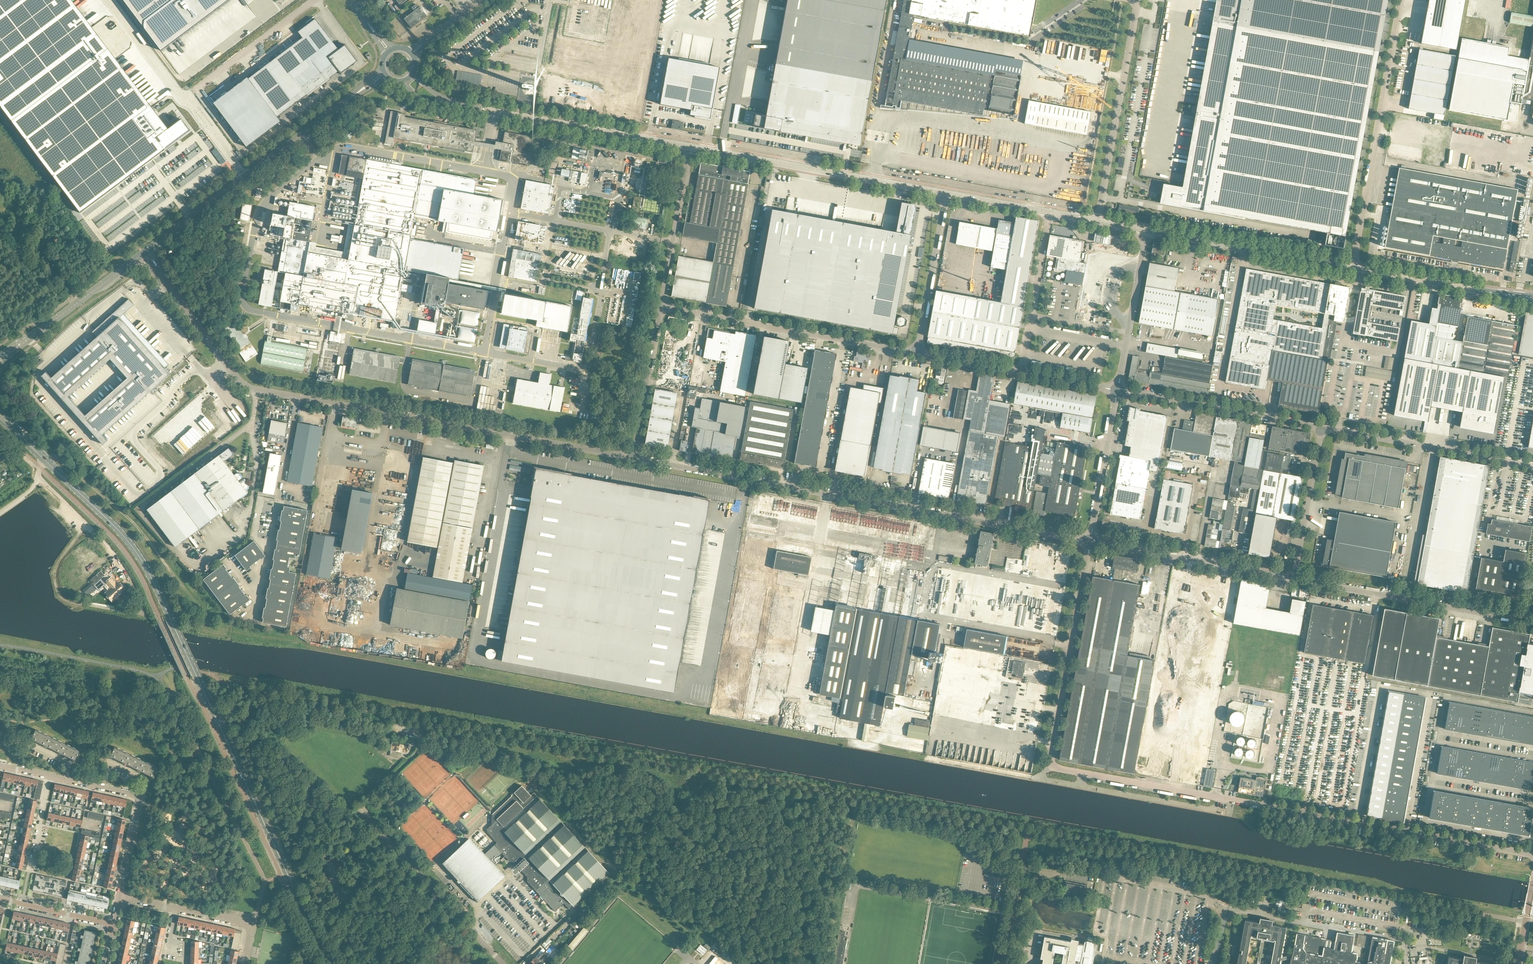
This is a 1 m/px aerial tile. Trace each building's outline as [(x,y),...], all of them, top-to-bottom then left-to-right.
[(79,213),(155,156),(176,140),(175,140),(178,137),(179,138),(189,130),(180,119),(170,127),(171,127),(167,130),(166,128),(106,48),(70,0),(0,0),(0,107),(79,213)] [(162,51),(230,0),(124,0),(162,51)] [(529,0),(521,0),(450,53),(459,64),(534,7),(529,0)] [(847,0),(787,0),(775,64),(871,81),(885,7),(847,0)] [(899,31),(910,34),(914,15),(925,17),(1029,35),(1035,0),(905,0),(899,31)] [(1162,203),(1175,205),(1327,233),(1325,245),(1343,248),(1379,51),(1388,0),(1217,0),(1213,21),(1183,188),(1166,185),(1162,203)] [(1421,43),(1456,50),(1465,0),(1429,0),(1428,3),(1426,14),(1421,43)] [(427,16),(420,7),(419,7),(416,4),(412,8),(414,11),(407,16),(406,15),(405,16),(406,17),(404,19),(411,28),(424,19),(424,20),(426,19),(425,18),(427,16)] [(1509,23),(1532,27),(1532,16),(1511,12),(1509,23)] [(535,25),(527,14),(483,47),(491,58),(535,25)] [(332,78),(331,77),(339,71),(341,75),(342,74),(341,73),(348,69),(351,67),(351,66),(357,61),(345,45),(346,45),(346,44),(339,50),(315,19),(298,32),(303,38),(249,78),(278,117),(307,95),(308,96),(332,78)] [(899,31),(885,106),(894,107),(894,106),(896,106),(896,108),(901,109),(902,101),(909,102),(983,116),(984,110),(1014,115),(1019,90),(1021,75),(996,71),(995,75),(906,59),(910,34),(899,31)] [(1449,110),(1507,120),(1511,102),(1521,104),(1522,99),(1532,101),(1532,39),(1529,60),(1508,56),(1509,47),(1495,44),(1496,41),(1493,40),(1492,44),(1490,43),(1491,40),(1488,39),(1487,43),(1462,38),(1454,83),(1449,110)] [(1044,42),(1039,76),(1044,76),(1041,95),(1052,97),(1052,93),(1084,98),(1091,49),(1044,42)] [(535,65),(537,51),(512,46),(510,60),(535,65)] [(1455,56),(1419,49),(1414,79),(1450,85),(1455,56)] [(668,58),(660,104),(690,110),(689,115),(710,119),(720,67),(668,58)] [(755,114),(753,126),(754,127),(754,126),(859,145),(871,81),(775,64),(766,116),(755,114)] [(460,84),(480,87),(482,75),(462,72),(460,84)] [(248,77),(214,103),(214,104),(247,147),(281,122),(278,117),(249,78),(248,77)] [(1414,79),(1409,109),(1435,114),(1434,119),(1443,121),(1444,115),(1450,85),(1414,79)] [(1029,101),(1025,124),(1087,135),(1091,112),(1029,101)] [(405,117),(406,114),(398,113),(391,111),(385,144),(393,145),(394,138),(473,152),(474,145),(481,146),(482,139),(475,138),(477,130),(473,129),(405,117)] [(673,120),(672,125),(671,128),(682,130),(682,127),(683,125),(683,122),(673,120)] [(345,132),(343,134),(344,136),(347,136),(347,138),(350,139),(353,135),(352,133),(353,131),(358,132),(361,128),(359,124),(354,123),(351,127),(347,126),(344,130),(345,132)] [(503,143),(496,141),(494,149),(501,150),(499,161),(529,166),(534,137),(505,132),(503,143)] [(583,160),(585,150),(573,147),(571,158),(583,160)] [(414,217),(444,222),(493,231),(497,232),(503,200),(474,195),(476,179),(401,166),(402,163),(392,161),(393,160),(392,160),(391,164),(367,160),(356,223),(336,219),(335,222),(355,226),(349,260),(315,253),(315,251),(312,251),(312,248),(309,248),(310,242),(309,241),(315,206),(290,202),(287,216),(274,213),(271,225),(285,228),(285,230),(273,228),(272,235),(271,235),(270,238),(284,240),(278,272),(286,273),(284,284),(284,287),(280,308),(298,311),(299,304),(312,307),(311,312),(331,315),(331,310),(395,322),(400,299),(402,299),(402,295),(400,294),(401,291),(412,293),(413,292),(411,292),(413,285),(402,284),(405,270),(427,274),(450,278),(449,282),(457,283),(458,280),(464,248),(410,239),(411,238),(415,238),(415,236),(416,236),(417,225),(415,225),(414,229),(412,228),(414,217)] [(733,266),(748,184),(750,172),(743,170),(743,169),(732,167),(732,166),(724,165),(723,165),(723,166),(701,163),(698,175),(696,189),(691,188),(682,237),(717,243),(713,262),(733,266)] [(529,177),(544,179),(546,170),(544,170),(545,165),(533,164),(533,168),(531,168),(529,177)] [(1459,259),(1459,261),(1470,263),(1470,262),(1472,262),(1472,263),(1503,269),(1503,268),(1518,189),(1399,168),(1392,207),(1386,242),(1385,247),(1430,255),(1430,254),(1433,254),(1433,256),(1452,259),(1452,258),(1459,259)] [(588,174),(570,170),(568,181),(586,184),(588,174)] [(526,180),(521,208),(549,214),(554,185),(526,180)] [(352,219),(357,194),(337,190),(332,215),(352,219)] [(1518,223),(1525,224),(1530,199),(1522,198),(1518,223)] [(769,220),(770,220),(754,308),(892,333),(897,334),(898,328),(893,327),(907,250),(916,205),(901,202),(896,232),(785,212),(771,209),(769,220)] [(243,203),(240,219),(249,221),(252,205),(243,203)] [(634,215),(633,225),(637,225),(636,230),(639,231),(640,226),(646,227),(647,217),(634,215)] [(960,224),(956,244),(994,251),(991,267),(1007,270),(1001,302),(1024,306),(1028,282),(1030,275),(1039,221),(1017,217),(1016,223),(999,220),(999,222),(998,229),(960,222),(960,224)] [(519,221),(515,239),(537,243),(538,243),(543,244),(546,226),(519,221)] [(1096,231),(1094,240),(1110,243),(1112,234),(1096,231)] [(1080,262),(1083,241),(1079,240),(1050,235),(1047,256),(1057,257),(1056,258),(1057,258),(1059,258),(1080,262)] [(1154,242),(1152,253),(1158,254),(1160,243),(1154,242)] [(1513,272),(1514,270),(1519,242),(1514,242),(1509,272),(1513,272)] [(280,245),(270,243),(268,254),(278,256),(280,245)] [(1166,245),(1160,243),(1158,254),(1165,255),(1167,244),(1166,245)] [(513,249),(508,277),(537,282),(542,254),(513,249)] [(701,302),(706,303),(713,262),(679,256),(671,296),(701,302)] [(1059,258),(1057,269),(1067,270),(1065,282),(1083,285),(1085,273),(1087,264),(1080,262),(1059,258)] [(733,266),(713,262),(706,303),(726,306),(733,266)] [(1148,274),(1177,280),(1179,268),(1150,263),(1148,274)] [(276,285),(284,287),(284,284),(276,282),(278,272),(265,269),(259,304),(272,307),(276,285)] [(1335,282),(1335,284),(1246,269),(1236,328),(1332,345),(1335,327),(1336,323),(1345,325),(1347,312),(1346,312),(1350,287),(1340,286),(1341,283),(1335,282)] [(450,278),(427,274),(421,304),(437,306),(440,307),(444,308),(445,302),(485,309),(488,291),(449,284),(449,282),(450,278)] [(1139,323),(1151,325),(1163,327),(1212,336),(1219,299),(1174,291),(1177,280),(1148,274),(1145,289),(1145,290),(1139,323)] [(1361,291),(1353,334),(1365,336),(1397,341),(1400,328),(1368,322),(1371,305),(1400,310),(1399,315),(1402,316),(1406,296),(1369,289),(1370,287),(1366,286),(1365,288),(1365,290),(1364,290),(1363,290),(1362,290),(1362,291),(1361,291)] [(929,337),(928,343),(958,349),(969,350),(1001,356),(1003,357),(1014,359),(1015,353),(1016,353),(1016,352),(1017,344),(1022,318),(1023,310),(1024,306),(1001,302),(937,290),(934,303),(930,328),(928,336),(928,337),(929,337)] [(572,306),(505,294),(501,313),(537,320),(536,326),(567,332),(572,306)] [(1432,308),(1429,324),(1437,325),(1437,323),(1456,326),(1458,326),(1461,308),(1462,308),(1462,307),(1460,307),(1461,303),(1462,303),(1463,298),(1440,294),(1438,304),(1437,309),(1437,308),(1432,308)] [(571,333),(570,341),(576,342),(572,361),(581,362),(592,299),(584,297),(583,297),(578,324),(579,325),(577,334),(571,333)] [(95,335),(97,337),(52,378),(47,372),(42,376),(69,407),(76,414),(103,444),(108,440),(103,434),(170,374),(120,317),(134,305),(129,299),(97,327),(97,328),(100,330),(97,333),(95,335)] [(440,307),(437,306),(434,322),(420,319),(417,331),(435,335),(440,307)] [(1527,310),(1519,355),(1532,357),(1532,311),(1527,310)] [(1225,334),(1228,316),(1223,315),(1220,333),(1225,334)] [(897,317),(897,324),(906,324),(906,316),(897,317)] [(1464,335),(1463,342),(1488,346),(1493,321),(1468,316),(1464,335)] [(686,347),(690,320),(671,317),(669,332),(666,331),(664,344),(686,347)] [(234,319),(222,327),(246,362),(258,354),(247,338),(248,337),(246,334),(251,331),(245,323),(239,326),(234,319)] [(1411,320),(1405,358),(1458,368),(1463,342),(1453,340),(1435,337),(1437,325),(1429,324),(1411,320)] [(1493,321),(1488,346),(1483,373),(1505,377),(1508,377),(1510,363),(1511,357),(1517,326),(1493,321)] [(1437,325),(1435,337),(1453,340),(1456,326),(1437,323),(1437,325)] [(59,333),(58,340),(68,341),(68,335),(74,335),(75,324),(70,324),(69,329),(65,328),(65,333),(59,333)] [(528,328),(511,325),(506,349),(524,352),(528,328)] [(729,332),(728,332),(708,328),(703,357),(721,360),(720,363),(723,364),(724,361),(727,362),(721,392),(745,396),(756,335),(735,331),(735,334),(729,333),(729,332)] [(1267,379),(1283,382),(1279,406),(1318,413),(1328,360),(1327,359),(1327,357),(1330,358),(1331,357),(1330,357),(1332,345),(1236,328),(1226,382),(1266,389),(1267,379)] [(331,331),(329,340),(340,342),(342,333),(331,331)] [(789,341),(763,336),(753,393),(778,398),(789,341)] [(303,372),(307,348),(265,340),(261,364),(303,372)] [(1463,342),(1458,368),(1483,373),(1488,346),(1463,342)] [(353,348),(349,375),(396,382),(400,356),(353,348)] [(1216,349),(1213,362),(1220,363),(1222,352),(1221,352),(1221,350),(1216,349)] [(815,350),(812,367),(822,369),(826,352),(815,350)] [(870,358),(871,354),(864,352),(864,353),(862,353),(862,352),(857,351),(856,356),(854,356),(853,361),(862,363),(861,368),(867,369),(869,358),(870,358)] [(836,354),(826,352),(822,369),(833,371),(836,354)] [(1131,370),(1129,379),(1134,380),(1134,381),(1146,383),(1152,384),(1203,393),(1208,394),(1213,364),(1165,355),(1162,373),(1151,371),(1150,371),(1146,370),(1137,369),(1139,356),(1133,355),(1133,356),(1131,369),(1131,370)] [(1387,356),(1384,368),(1397,370),(1400,359),(1387,356)] [(1404,358),(1394,415),(1428,422),(1431,406),(1463,412),(1460,427),(1461,427),(1461,426),(1493,432),(1493,433),(1494,433),(1505,377),(1483,373),(1458,368),(1405,358),(1404,358)] [(471,395),(475,369),(412,359),(408,386),(471,395)] [(784,364),(778,398),(801,403),(808,368),(784,364)] [(938,365),(936,375),(945,376),(947,367),(942,366),(938,365)] [(1365,376),(1395,382),(1397,372),(1366,366),(1365,376)] [(833,371),(822,369),(812,367),(810,376),(832,380),(833,371)] [(517,379),(513,403),(560,412),(564,387),(549,385),(551,374),(540,372),(538,382),(517,379)] [(971,418),(969,430),(984,433),(989,404),(994,376),(990,375),(986,374),(980,373),(976,393),(959,389),(954,417),(963,419),(964,416),(971,418)] [(891,375),(882,421),(901,425),(920,428),(927,393),(918,391),(920,379),(900,376),(900,377),(891,375)] [(810,376),(808,385),(830,388),(832,380),(810,376)] [(1014,403),(1063,412),(1093,417),(1097,395),(1056,387),(1018,380),(1014,403)] [(841,440),(836,470),(866,476),(871,445),(872,445),(871,445),(879,402),(881,403),(884,388),(864,384),(863,389),(851,387),(841,439),(841,440)] [(828,397),(830,388),(808,385),(807,393),(828,397)] [(689,386),(687,398),(694,399),(696,391),(697,387),(689,386)] [(653,398),(646,440),(649,445),(667,448),(670,434),(677,393),(655,388),(653,398)] [(827,406),(828,397),(807,393),(805,402),(827,406)] [(720,458),(732,460),(732,459),(735,438),(736,436),(740,437),(746,406),(702,398),(700,408),(695,407),(691,427),(696,428),(692,453),(710,456),(720,458)] [(221,413),(231,425),(247,411),(237,399),(221,413)] [(783,468),(784,461),(793,409),(750,402),(739,460),(743,461),(783,468)] [(825,415),(827,406),(805,402),(804,411),(825,415)] [(989,404),(984,433),(969,430),(959,486),(956,500),(986,505),(999,436),(1005,437),(1010,408),(989,404)] [(1164,437),(1167,418),(1168,416),(1158,414),(1154,413),(1153,413),(1149,412),(1148,412),(1144,411),(1143,411),(1140,411),(1140,409),(1132,407),(1131,407),(1130,407),(1127,420),(1129,421),(1128,430),(1125,445),(1131,446),(1129,456),(1151,460),(1149,470),(1158,471),(1164,437)] [(824,423),(825,415),(804,411),(802,419),(824,423)] [(1060,427),(1090,433),(1092,420),(1093,417),(1063,412),(1060,427)] [(1195,422),(1193,432),(1213,435),(1217,416),(1197,412),(1195,422)] [(1213,435),(1209,456),(1231,460),(1239,420),(1238,420),(1230,418),(1217,416),(1213,435)] [(205,417),(175,443),(184,453),(214,427),(205,417)] [(357,418),(348,417),(346,427),(355,429),(357,418)] [(822,432),(824,423),(802,419),(800,428),(822,432)] [(284,444),(288,423),(271,420),(268,441),(284,444)] [(1184,420),(1183,430),(1193,432),(1195,422),(1184,420)] [(1235,461),(1230,484),(1241,486),(1249,488),(1254,489),(1260,490),(1264,470),(1264,469),(1259,468),(1262,449),(1265,435),(1266,435),(1265,435),(1267,426),(1267,425),(1245,421),(1244,421),(1239,420),(1231,460),(1235,461)] [(901,425),(882,421),(874,468),(883,469),(883,470),(893,472),(901,425)] [(298,422),(293,452),(317,457),(323,427),(298,422)] [(901,425),(893,472),(903,474),(903,473),(912,474),(920,428),(901,425)] [(924,426),(920,445),(957,452),(961,433),(924,426)] [(1311,433),(1273,426),(1269,448),(1307,455),(1311,433)] [(1037,474),(1041,474),(1044,454),(1041,453),(1045,429),(1035,427),(1032,447),(1006,442),(995,500),(995,502),(1004,503),(1004,505),(1013,506),(1013,505),(1026,507),(1026,510),(1028,510),(1029,508),(1031,508),(1037,474)] [(820,441),(822,432),(800,428),(799,437),(820,441)] [(1174,428),(1171,449),(1209,456),(1213,435),(1193,432),(1183,430),(1174,428)] [(681,431),(679,442),(681,443),(679,450),(686,451),(688,441),(685,440),(686,435),(684,434),(684,431),(681,431)] [(819,449),(820,441),(799,437),(797,445),(808,447),(819,449)] [(1050,487),(1048,493),(1037,491),(1033,514),(1044,516),(1045,511),(1058,513),(1061,514),(1075,516),(1088,445),(1080,444),(1079,446),(1058,442),(1055,456),(1044,454),(1041,474),(1042,474),(1040,485),(1050,487)] [(794,463),(805,465),(808,447),(797,445),(794,463)] [(816,467),(819,449),(808,447),(805,465),(816,467)] [(229,448),(219,455),(147,509),(175,547),(247,492),(246,490),(248,488),(248,485),(245,481),(246,480),(244,477),(243,478),(239,473),(237,473),(234,475),(224,461),(234,454),(229,448)] [(312,486),(317,457),(293,452),(287,482),(312,486)] [(1264,469),(1264,470),(1303,477),(1304,471),(1289,469),(1289,468),(1291,456),(1284,455),(1268,452),(1265,469),(1264,469)] [(1399,507),(1407,462),(1378,457),(1378,456),(1378,457),(1366,455),(1366,456),(1345,453),(1344,460),(1343,460),(1337,493),(1343,494),(1342,497),(1399,507)] [(1149,471),(1149,470),(1151,460),(1129,456),(1121,455),(1120,455),(1120,457),(1121,457),(1111,513),(1140,519),(1149,471)] [(450,475),(452,475),(453,471),(451,470),(453,463),(423,457),(407,541),(437,547),(450,475)] [(1443,589),(1467,593),(1467,592),(1490,466),(1440,457),(1423,550),(1421,550),(1418,564),(1421,565),(1419,574),(1417,574),(1415,581),(1418,581),(1417,584),(1443,589)] [(920,486),(919,493),(934,496),(938,472),(940,473),(942,461),(926,458),(921,486),(920,486)] [(453,471),(452,475),(443,521),(473,527),(484,466),(455,460),(453,471)] [(511,460),(509,470),(531,473),(532,463),(511,460)] [(1166,460),(1165,468),(1182,471),(1183,463),(1166,460)] [(955,464),(942,461),(940,473),(938,472),(934,496),(951,499),(951,498),(949,498),(950,491),(953,492),(953,489),(951,489),(955,464)] [(501,661),(588,676),(622,484),(572,475),(572,473),(535,467),(532,484),(533,484),(530,497),(531,497),(503,651),(498,650),(496,659),(501,660),(501,661)] [(1264,470),(1260,490),(1299,497),(1300,496),(1300,493),(1303,477),(1264,470)] [(1193,484),(1164,479),(1155,529),(1184,534),(1188,515),(1189,513),(1188,513),(1193,484)] [(679,494),(622,484),(588,676),(674,692),(704,529),(706,516),(707,516),(710,498),(693,495),(693,496),(679,494)] [(1230,484),(1228,496),(1239,498),(1240,492),(1241,486),(1230,484)] [(351,489),(341,543),(362,547),(372,493),(351,489)] [(1239,531),(1239,532),(1240,532),(1247,533),(1247,535),(1246,537),(1251,538),(1256,513),(1256,510),(1260,490),(1254,489),(1250,509),(1243,508),(1239,531)] [(1251,538),(1248,553),(1263,556),(1268,557),(1270,557),(1277,517),(1295,521),(1299,497),(1260,490),(1256,510),(1256,513),(1251,538)] [(1209,518),(1220,520),(1224,500),(1213,498),(1209,518)] [(1226,510),(1224,521),(1233,523),(1236,506),(1234,506),(1234,503),(1227,502),(1226,510)] [(282,510),(281,515),(306,520),(308,510),(284,506),(283,510),(282,510)] [(1339,514),(1338,517),(1335,537),(1334,541),(1328,540),(1324,564),(1330,565),(1329,567),(1386,577),(1396,524),(1395,524),(1396,522),(1339,512),(1339,514)] [(281,515),(280,520),(281,521),(281,525),(304,529),(306,520),(281,515)] [(1487,523),(1486,533),(1530,541),(1532,526),(1492,519),(1491,524),(1487,523)] [(750,520),(738,584),(895,613),(906,555),(845,544),(847,534),(825,530),(824,534),(750,520)] [(1222,529),(1219,548),(1231,550),(1232,541),(1229,540),(1229,543),(1225,542),(1227,530),(1233,531),(1233,530),(1232,530),(1233,523),(1224,521),(1222,529)] [(462,582),(472,528),(443,523),(438,547),(433,576),(462,582)] [(1204,546),(1215,548),(1217,539),(1211,538),(1214,525),(1208,524),(1204,546)] [(279,529),(278,535),(302,539),(304,529),(281,525),(280,530),(279,529)] [(990,565),(994,532),(981,530),(976,563),(990,565)] [(330,579),(337,537),(314,533),(306,575),(330,579)] [(278,535),(277,540),(278,540),(277,545),(301,549),(302,539),(278,535)] [(934,546),(921,544),(907,617),(1055,644),(1069,571),(1011,560),(1009,572),(973,565),(976,554),(942,548),(944,540),(936,539),(934,546)] [(254,541),(245,548),(255,562),(261,558),(261,559),(266,556),(254,541)] [(275,549),(274,554),(290,557),(295,558),(296,556),(299,556),(301,549),(277,545),(276,549),(275,549)] [(245,548),(235,555),(247,570),(251,567),(250,566),(255,562),(245,548)] [(1475,594),(1494,597),(1495,597),(1495,596),(1499,597),(1498,598),(1499,598),(1519,602),(1520,598),(1527,553),(1506,549),(1504,561),(1481,557),(1475,594)] [(274,554),(273,559),(274,559),(273,564),(288,567),(288,566),(290,557),(274,554)] [(1113,580),(1096,577),(1093,576),(1092,585),(1085,618),(1085,623),(1080,647),(1079,655),(1061,754),(1060,759),(1060,760),(1075,762),(1077,763),(1135,773),(1156,661),(1128,655),(1141,585),(1122,581),(1124,570),(1137,572),(1139,559),(1126,557),(1124,556),(1115,555),(1113,568),(1115,568),(1113,580)] [(217,561),(213,557),(205,563),(208,567),(217,561)] [(224,564),(203,579),(210,588),(229,573),(226,569),(227,568),(224,564)] [(271,568),(271,573),(295,578),(296,573),(289,572),(290,567),(288,566),(288,567),(273,564),(273,568),(271,568)] [(407,579),(408,573),(408,572),(410,572),(411,571),(412,571),(411,573),(417,574),(418,570),(412,568),(412,570),(411,569),(411,570),(405,568),(403,578),(407,579)] [(104,570),(91,582),(99,590),(104,586),(104,585),(100,581),(102,579),(104,577),(108,574),(104,570)] [(229,573),(210,588),(217,597),(237,581),(234,577),(233,578),(229,573)] [(271,573),(270,579),(271,579),(270,583),(293,588),(295,578),(271,573)] [(407,579),(405,590),(469,601),(472,585),(411,573),(408,573),(407,579)] [(1241,579),(1233,623),(1300,636),(1304,614),(1290,612),(1266,608),(1270,589),(1271,583),(1270,583),(1258,581),(1254,580),(1241,578),(1241,579)] [(106,584),(105,584),(105,585),(107,583),(110,587),(108,589),(115,597),(124,589),(121,586),(120,586),(118,584),(117,585),(111,579),(106,584)] [(237,581),(217,597),(223,605),(242,591),(239,586),(240,586),(237,581)] [(1215,597),(1214,606),(1232,609),(1235,590),(1228,589),(1228,592),(1217,590),(1218,587),(1190,582),(1189,593),(1215,597)] [(268,588),(267,593),(292,597),(293,588),(270,583),(269,588),(268,588)] [(1306,597),(1308,590),(1294,586),(1292,594),(1306,597)] [(462,638),(469,601),(405,590),(397,588),(390,625),(462,638)] [(242,591),(223,605),(230,614),(250,599),(247,595),(246,595),(242,591)] [(267,593),(266,598),(267,598),(266,603),(290,607),(292,597),(267,593)] [(1170,598),(1157,670),(1219,681),(1232,610),(1170,598)] [(1292,598),(1290,612),(1304,614),(1306,604),(1306,601),(1292,598)] [(264,607),(263,612),(288,617),(290,607),(266,603),(266,607),(264,607)] [(1333,608),(1313,604),(1313,605),(1304,652),(1324,656),(1333,608)] [(1345,660),(1353,611),(1333,608),(1324,656),(1345,660)] [(1529,643),(1530,634),(1530,635),(1493,628),(1493,627),(1489,646),(1436,637),(1440,618),(1385,608),(1379,642),(1374,641),(1373,648),(1377,648),(1373,675),(1427,685),(1427,686),(1428,685),(1518,702),(1517,703),(1518,703),(1520,692),(1532,695),(1532,643),(1529,643)] [(1353,611),(1345,660),(1365,663),(1369,640),(1373,615),(1374,615),(1353,611)] [(263,612),(262,618),(264,618),(263,622),(286,627),(288,617),(263,612)] [(775,649),(792,653),(796,637),(793,636),(797,622),(790,620),(786,637),(778,635),(777,638),(770,636),(768,645),(776,647),(775,649)] [(967,629),(964,647),(1004,654),(1007,636),(967,629)] [(488,657),(489,658),(490,659),(492,659),(493,658),(494,657),(495,656),(496,655),(496,653),(495,652),(494,651),(493,650),(491,650),(490,650),(489,651),(487,652),(487,653),(487,654),(487,656),(488,657)] [(1015,677),(1023,678),(1024,672),(1025,669),(1024,669),(1026,663),(1014,661),(1011,673),(1016,674),(1015,677)] [(1043,666),(1042,679),(1050,680),(1052,663),(1042,662),(1042,666),(1043,666)] [(786,687),(789,670),(775,667),(773,677),(777,677),(776,681),(783,683),(782,686),(786,687)] [(1219,681),(1157,670),(1144,741),(1206,752),(1219,681)] [(721,674),(718,697),(745,701),(747,683),(747,681),(751,681),(745,680),(745,683),(743,676),(738,676),(725,678),(724,675),(721,674)] [(1389,691),(1367,815),(1382,818),(1404,694),(1389,691)] [(937,694),(933,714),(942,716),(946,695),(937,694)] [(1404,694),(1382,818),(1403,822),(1425,698),(1404,694)] [(1532,744),(1532,717),(1450,702),(1445,729),(1532,744)] [(1244,719),(1244,718),(1244,716),(1244,714),(1243,713),(1242,712),(1241,711),(1239,710),(1238,710),(1236,710),(1234,710),(1233,710),(1231,711),(1230,712),(1229,714),(1229,715),(1228,717),(1228,718),(1229,720),(1229,722),(1230,723),(1231,724),(1233,725),(1234,725),(1236,726),(1238,726),(1239,725),(1241,724),(1242,723),(1243,722),(1244,721),(1244,719)] [(754,715),(753,723),(765,724),(766,716),(754,715)] [(910,724),(908,737),(928,740),(931,721),(916,719),(915,725),(910,724)] [(38,731),(35,729),(30,739),(31,738),(45,745),(45,746),(50,737),(46,735),(47,734),(44,733),(43,733),(41,732),(41,731),(38,730),(38,731)] [(1244,742),(1244,740),(1244,739),(1243,738),(1242,737),(1241,736),(1239,736),(1238,737),(1237,738),(1236,739),(1236,740),(1236,742),(1237,743),(1238,744),(1239,745),(1241,745),(1242,744),(1243,743),(1244,742)] [(59,753),(64,744),(61,742),(61,741),(58,740),(55,739),(56,739),(53,737),(52,738),(50,737),(45,746),(45,745),(60,752),(59,753)] [(1255,744),(1255,743),(1255,741),(1254,740),(1253,739),(1251,738),(1249,739),(1248,740),(1247,741),(1247,743),(1247,744),(1248,746),(1249,746),(1251,747),(1253,746),(1254,746),(1255,744)] [(391,750),(407,753),(409,744),(392,741),(391,750)] [(72,747),(72,748),(70,746),(67,744),(67,745),(64,744),(59,753),(60,752),(74,759),(74,760),(78,751),(75,749),(75,748),(73,747),(72,747)] [(117,748),(113,747),(109,756),(110,755),(124,762),(124,763),(128,754),(125,752),(125,751),(123,750),(122,750),(122,751),(120,750),(120,749),(117,747),(117,748)] [(1532,790),(1532,763),(1442,747),(1437,773),(1532,790)] [(1242,753),(1242,752),(1242,750),(1242,749),(1241,748),(1239,748),(1238,748),(1237,748),(1235,749),(1235,750),(1234,751),(1234,753),(1235,754),(1235,755),(1237,756),(1238,756),(1239,756),(1241,755),(1242,754),(1242,753)] [(1253,755),(1254,754),(1253,752),(1253,751),(1251,750),(1250,750),(1249,750),(1247,750),(1246,751),(1245,752),(1245,754),(1245,755),(1246,757),(1247,757),(1249,758),(1250,758),(1251,757),(1253,757),(1253,755)] [(138,770),(143,761),(139,759),(140,758),(137,757),(136,758),(134,757),(135,756),(134,756),(135,756),(132,754),(131,755),(128,754),(124,763),(124,762),(139,769),(138,770)] [(1007,761),(981,757),(980,763),(1006,768),(1007,761)] [(151,764),(151,765),(149,764),(149,763),(146,761),(146,762),(143,761),(138,770),(139,769),(153,776),(152,777),(153,777),(157,768),(154,766),(154,765),(152,764),(151,764)] [(1206,769),(1203,786),(1212,787),(1215,770),(1206,769)] [(1263,797),(1264,793),(1267,778),(1256,776),(1256,780),(1241,777),(1239,787),(1238,792),(1243,793),(1248,794),(1253,794),(1253,795),(1258,795),(1258,796),(1258,795),(1263,796),(1263,797)] [(490,826),(489,827),(487,829),(487,832),(497,842),(484,854),(470,839),(442,865),(443,865),(446,869),(463,887),(464,887),(464,888),(476,901),(504,875),(495,866),(501,860),(505,856),(507,856),(511,861),(512,861),(517,866),(515,868),(518,871),(520,869),(527,877),(527,881),(555,911),(564,903),(569,908),(572,905),(574,907),(610,873),(534,792),(531,795),(522,785),(511,795),(512,796),(492,814),(492,824),(492,826),(490,826)] [(1531,823),(1532,811),(1532,808),(1434,791),(1430,817),(1529,835),(1531,823)] [(81,835),(80,840),(87,842),(90,842),(91,843),(91,840),(94,840),(95,837),(93,837),(90,836),(88,836),(87,836),(84,835),(81,835)] [(153,860),(156,848),(150,847),(147,858),(153,860)] [(2,876),(1,885),(2,885),(4,885),(4,886),(6,887),(8,875),(9,874),(3,873),(2,876)] [(43,876),(36,874),(34,880),(39,881),(38,886),(33,885),(32,890),(40,892),(43,876)] [(71,879),(71,880),(83,882),(84,876),(82,876),(73,874),(71,879)] [(113,876),(106,874),(104,874),(102,880),(104,880),(112,882),(113,876)] [(8,886),(11,887),(13,879),(14,879),(14,877),(8,875),(6,887),(8,887),(8,886)] [(43,876),(40,892),(48,893),(49,887),(45,887),(45,884),(46,882),(50,883),(51,877),(43,876)] [(49,887),(48,893),(55,895),(59,879),(51,877),(50,883),(54,883),(54,885),(53,888),(49,887)] [(66,881),(59,879),(55,895),(63,897),(64,891),(60,891),(61,886),(65,887),(66,881)] [(67,899),(70,900),(70,901),(72,901),(75,890),(69,889),(67,899)] [(75,901),(78,902),(81,891),(75,890),(72,901),(75,902),(75,901)] [(86,895),(84,904),(86,904),(86,903),(89,904),(92,893),(86,892),(86,893),(86,895)] [(92,893),(89,904),(93,905),(92,906),(95,906),(97,895),(97,894),(92,893)] [(100,907),(100,908),(103,908),(103,907),(106,908),(108,900),(108,897),(103,895),(103,896),(102,898),(100,907)] [(1280,898),(1278,912),(1287,913),(1288,910),(1282,909),(1283,903),(1289,903),(1289,900),(1280,898)] [(1096,924),(1097,911),(1089,910),(1087,923),(1096,924)] [(1352,952),(1355,935),(1337,932),(1334,949),(1324,947),(1326,939),(1297,933),(1293,955),(1282,957),(1281,957),(1286,927),(1272,925),(1273,920),(1260,918),(1259,923),(1245,920),(1240,950),(1242,950),(1242,953),(1239,953),(1237,963),(1280,963),(1281,960),(1282,960),(1291,958),(1292,958),(1291,963),(1313,963),(1313,962),(1321,963),(1361,963),(1360,962),(1356,961),(1357,953),(1352,952)] [(1048,930),(1058,931),(1059,923),(1049,921),(1048,930)] [(573,940),(577,943),(587,929),(583,926),(573,940)] [(81,943),(93,945),(95,932),(84,930),(83,935),(81,935),(80,937),(83,938),(81,943)] [(1370,936),(1358,934),(1356,946),(1368,948),(1370,936)] [(1097,944),(1093,943),(1093,942),(1087,941),(1087,942),(1085,941),(1084,944),(1078,943),(1079,940),(1072,939),(1071,941),(1057,939),(1057,938),(1044,936),(1043,944),(1044,944),(1041,958),(1043,959),(1043,963),(1042,963),(1041,963),(1093,963),(1097,944)] [(1394,940),(1373,937),(1368,963),(1390,963),(1394,940)] [(79,956),(90,958),(93,945),(81,943),(80,948),(78,948),(78,947),(77,950),(78,950),(80,951),(79,956)] [(700,945),(699,947),(697,949),(703,954),(705,952),(707,950),(700,945)] [(46,951),(44,958),(50,959),(52,952),(53,948),(47,947),(46,951)] [(528,963),(536,963),(543,958),(541,955),(538,958),(536,956),(528,963)] [(1476,962),(1477,957),(1464,955),(1463,960),(1449,957),(1448,963),(1488,963),(1476,962)] [(90,958),(79,956),(77,961),(75,961),(75,960),(74,963),(75,963),(77,963),(88,963),(90,958)]
